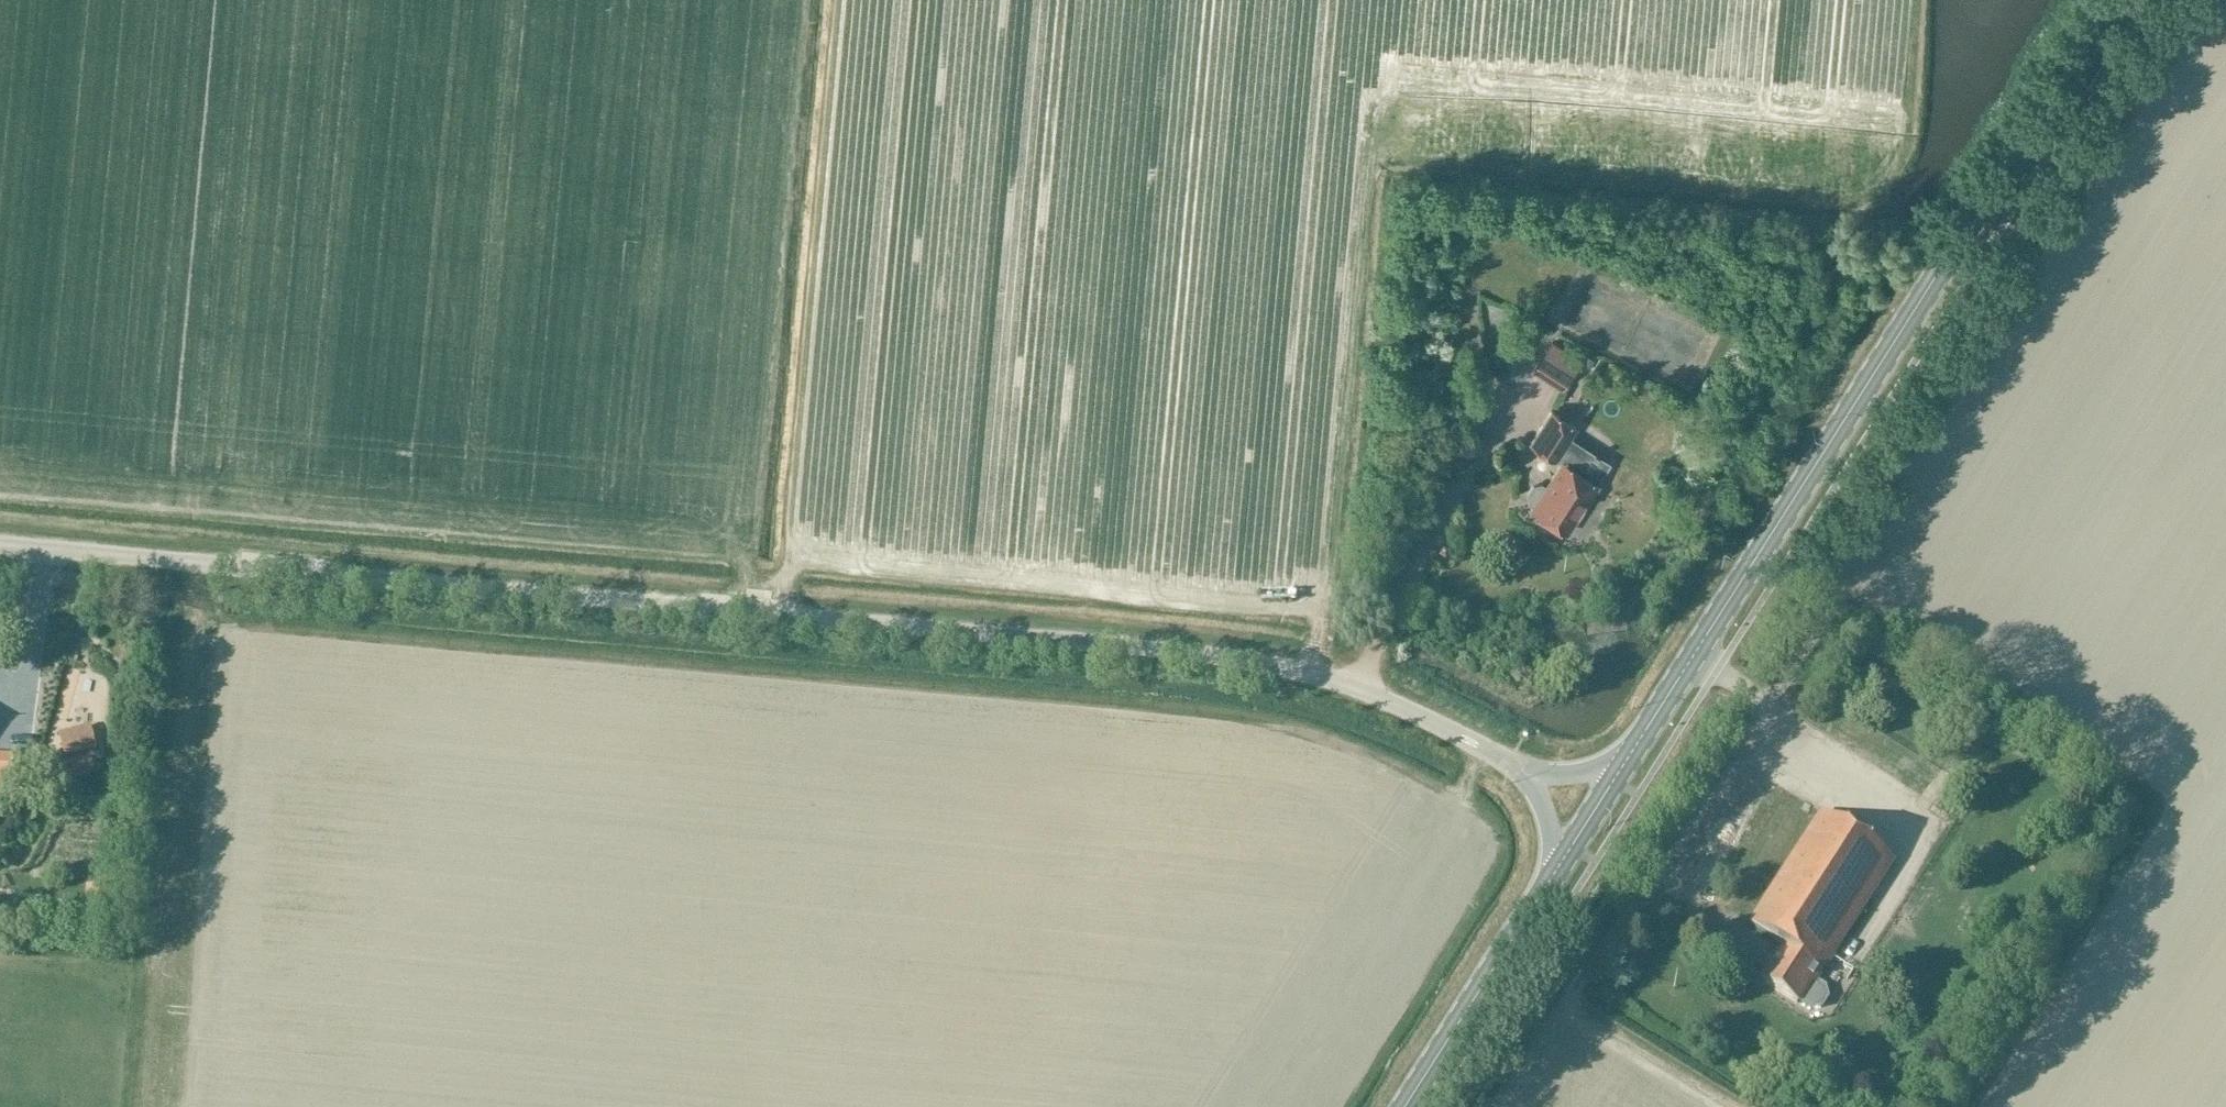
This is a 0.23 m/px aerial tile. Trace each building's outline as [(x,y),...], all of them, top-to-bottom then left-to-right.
[(1535,370),(1563,388),(1581,360),(1553,343),(1535,370)] [(1534,487),(1529,494),(1531,503),(1535,506),(1533,510),(1569,533),(1600,485),(1598,484),(1579,472),(1583,466),(1562,452),(1571,437),(1578,427),(1552,411),(1531,444),(1557,460),(1558,459),(1563,462),(1547,488),(1543,485),(1534,487)] [(88,728),(58,736),(65,759),(94,752),(88,728)] [(48,752),(45,759),(49,764),(56,763),(59,756),(54,751),(48,752)] [(8,784),(10,760),(0,759),(0,784),(8,784)] [(1826,990),(1816,983),(1894,861),(1821,814),(1751,923),(1785,947),(1763,981),(1797,1005),(1799,1003),(1810,1010),(1822,1007),(1828,997),(1826,990)]
